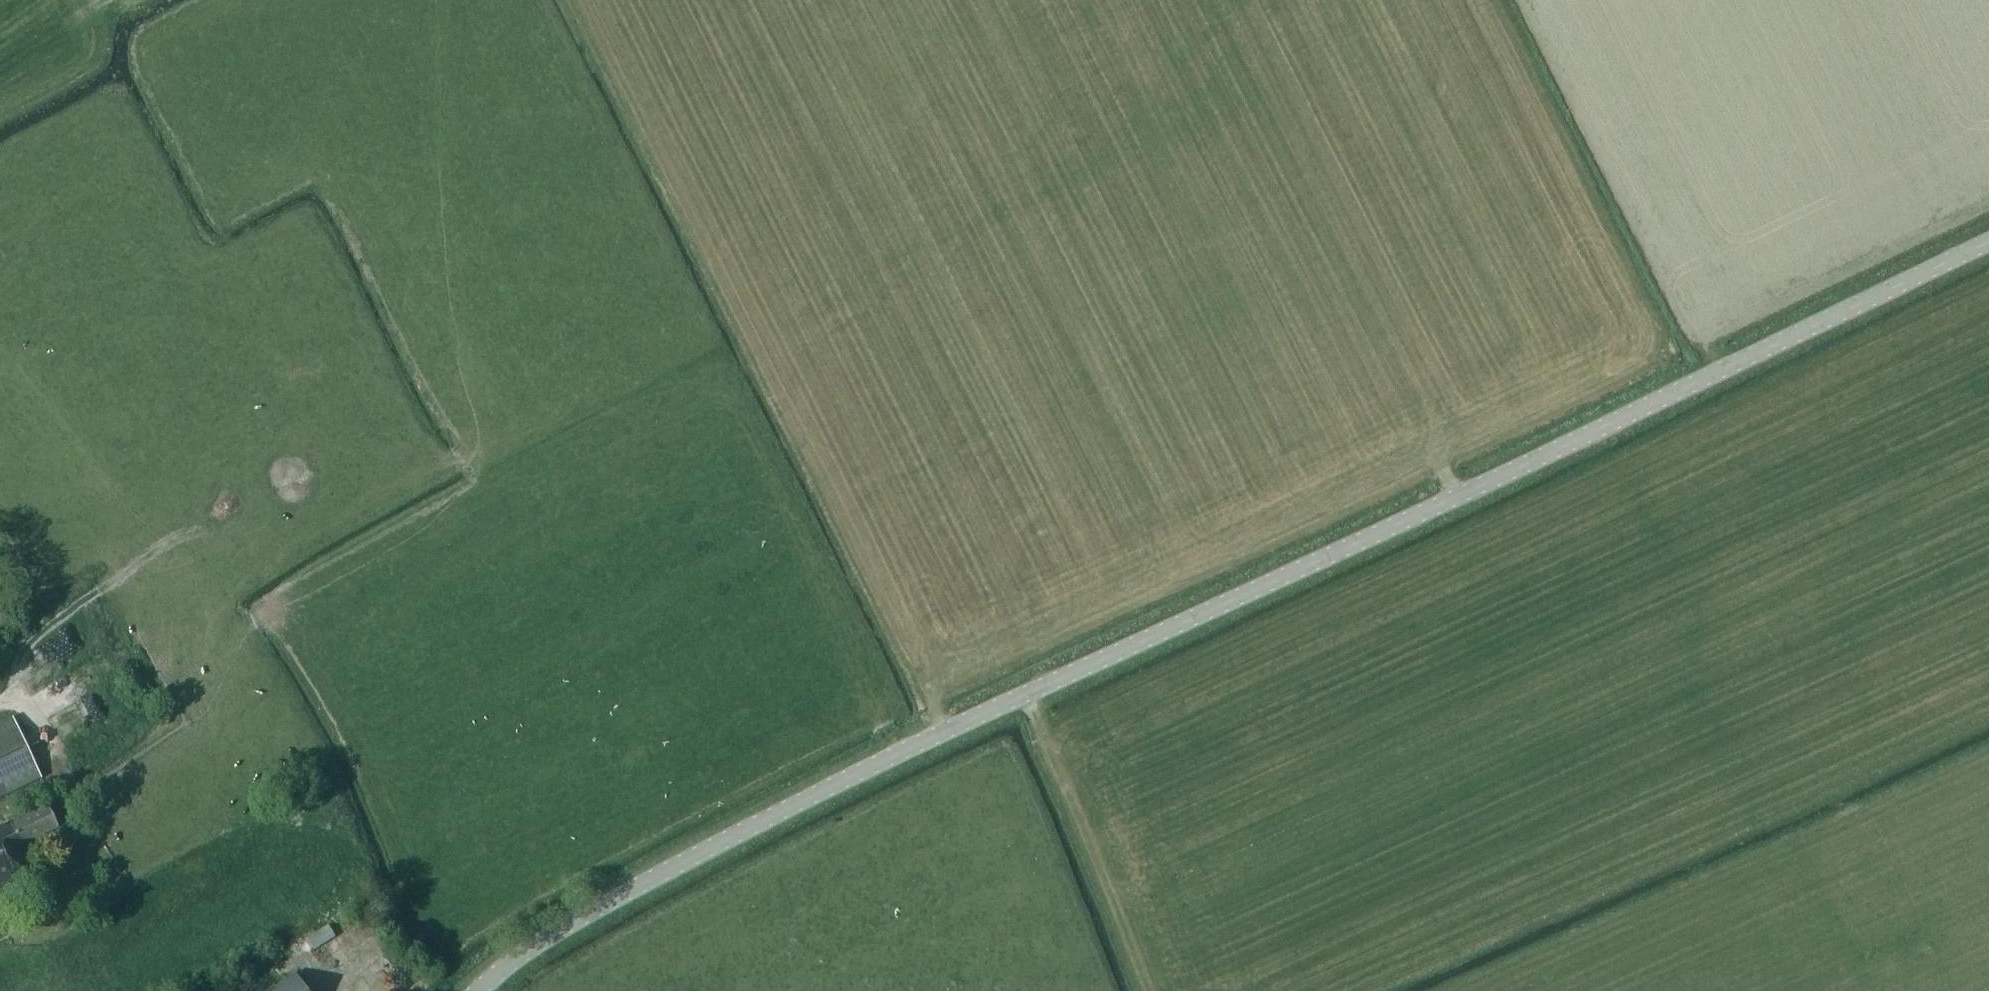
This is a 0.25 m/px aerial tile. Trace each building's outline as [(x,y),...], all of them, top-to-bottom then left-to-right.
[(12,718),(0,724),(0,795),(40,776),(12,718)] [(58,825),(48,804),(3,826),(3,824),(0,825),(0,882),(25,870),(14,846),(58,825)] [(307,938),(314,949),(334,936),(328,925),(307,938)] [(270,990),(307,990),(295,974),(270,990)]
